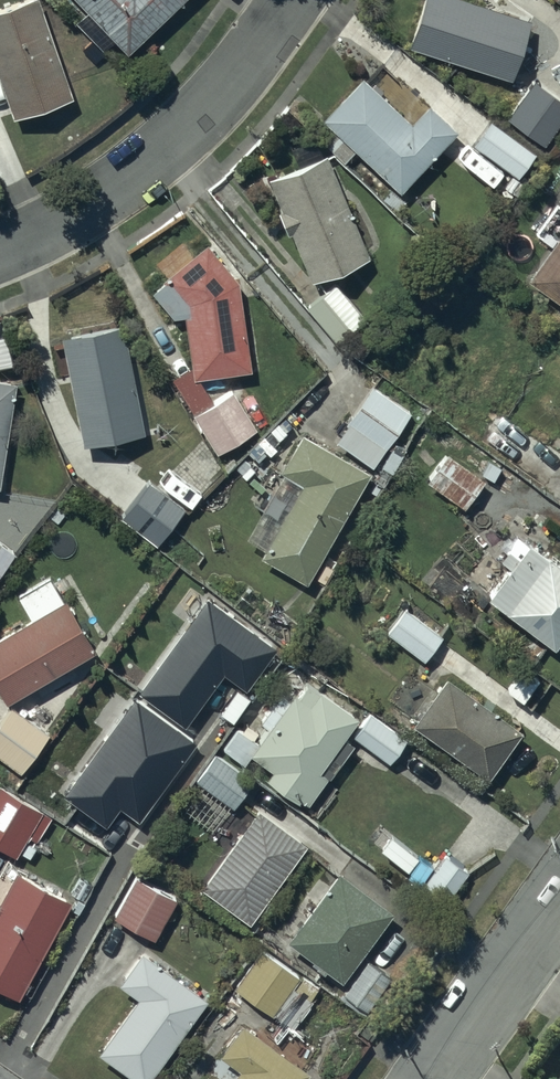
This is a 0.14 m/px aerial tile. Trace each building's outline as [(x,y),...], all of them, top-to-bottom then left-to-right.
[(12,119),(71,99),(37,0),(32,0),(0,11),(0,83),(12,119)] [(77,24),(103,53),(114,42),(125,54),(184,0),(75,0),(87,14),(77,24)] [(531,18),(473,0),(422,0),(408,45),(512,77),(531,18)] [(361,79),(321,122),(399,195),(455,136),(426,108),(424,111),(420,107),(409,118),(413,121),(410,125),(361,79)] [(559,119),(559,99),(533,79),(505,117),(542,144),(559,119)] [(489,123),(472,147),(516,179),(534,155),(489,123)] [(290,235),(309,283),(368,260),(328,158),(268,181),(280,212),(276,213),(286,237),(290,235)] [(527,282),(559,306),(559,235),(527,282)] [(230,392),(212,403),(197,380),(248,373),(235,281),(203,245),(150,296),(170,320),(182,318),(189,369),(170,381),(215,456),(256,432),(230,392)] [(334,286),(305,311),(340,351),(369,326),(334,286)] [(122,329),(63,339),(83,447),(141,436),(122,329)] [(1,490),(17,385),(0,382),(0,490),(1,490)] [(371,388),(346,424),(347,425),(335,443),(372,468),(409,415),(371,388)] [(492,409),(487,417),(475,408),(459,431),(470,439),(469,441),(482,450),(471,465),(483,473),(494,457),(544,492),(559,469),(559,457),(492,409)] [(259,558),(305,584),(366,475),(300,438),(280,473),(283,474),(245,540),(263,550),(259,558)] [(483,481),(445,455),(425,483),(463,510),(483,481)] [(149,484),(121,521),(156,547),(184,511),(149,484)] [(16,554),(0,542),(0,575),(16,554)] [(552,651),(559,641),(559,571),(527,546),(486,601),(552,651)] [(50,580),(18,598),(32,622),(0,640),(0,695),(6,706),(95,656),(65,603),(63,604),(50,580)] [(247,687),(277,645),(208,595),(139,691),(185,724),(224,670),(247,687)] [(404,610),(385,634),(423,663),(442,638),(404,610)] [(412,727),(486,782),(521,734),(447,680),(412,727)] [(235,731),(221,751),(243,766),(249,758),(270,773),(263,783),(303,811),(326,778),(318,773),(355,719),(320,694),(310,708),(293,696),(283,710),(276,705),(260,727),(266,731),(255,746),(235,731)] [(141,822),(197,745),(129,696),(61,790),(106,823),(119,806),(141,822)] [(0,725),(0,759),(21,774),(49,737),(12,709),(0,725)] [(368,714),(350,738),(388,765),(406,741),(368,714)] [(214,755),(194,782),(232,809),(251,783),(214,755)] [(16,858),(29,835),(38,840),(51,818),(0,788),(0,849),(16,858)] [(258,813),(201,890),(248,924),(304,848),(258,813)] [(0,906),(0,990),(19,1000),(72,906),(17,875),(0,906)] [(337,875),(287,945),(339,982),(390,913),(337,875)] [(134,881),(113,920),(153,942),(174,903),(134,881)] [(320,991),(313,986),(266,953),(264,951),(235,991),(272,1018),(273,1016),(292,1030),(320,991)] [(117,987),(136,1001),(97,1055),(130,1078),(150,1078),(206,1002),(140,955),(117,987)] [(365,962),(342,997),(367,1014),(390,979),(365,962)] [(218,1059),(238,1073),(234,1078),(306,1078),(308,1076),(241,1028),(218,1059)]
